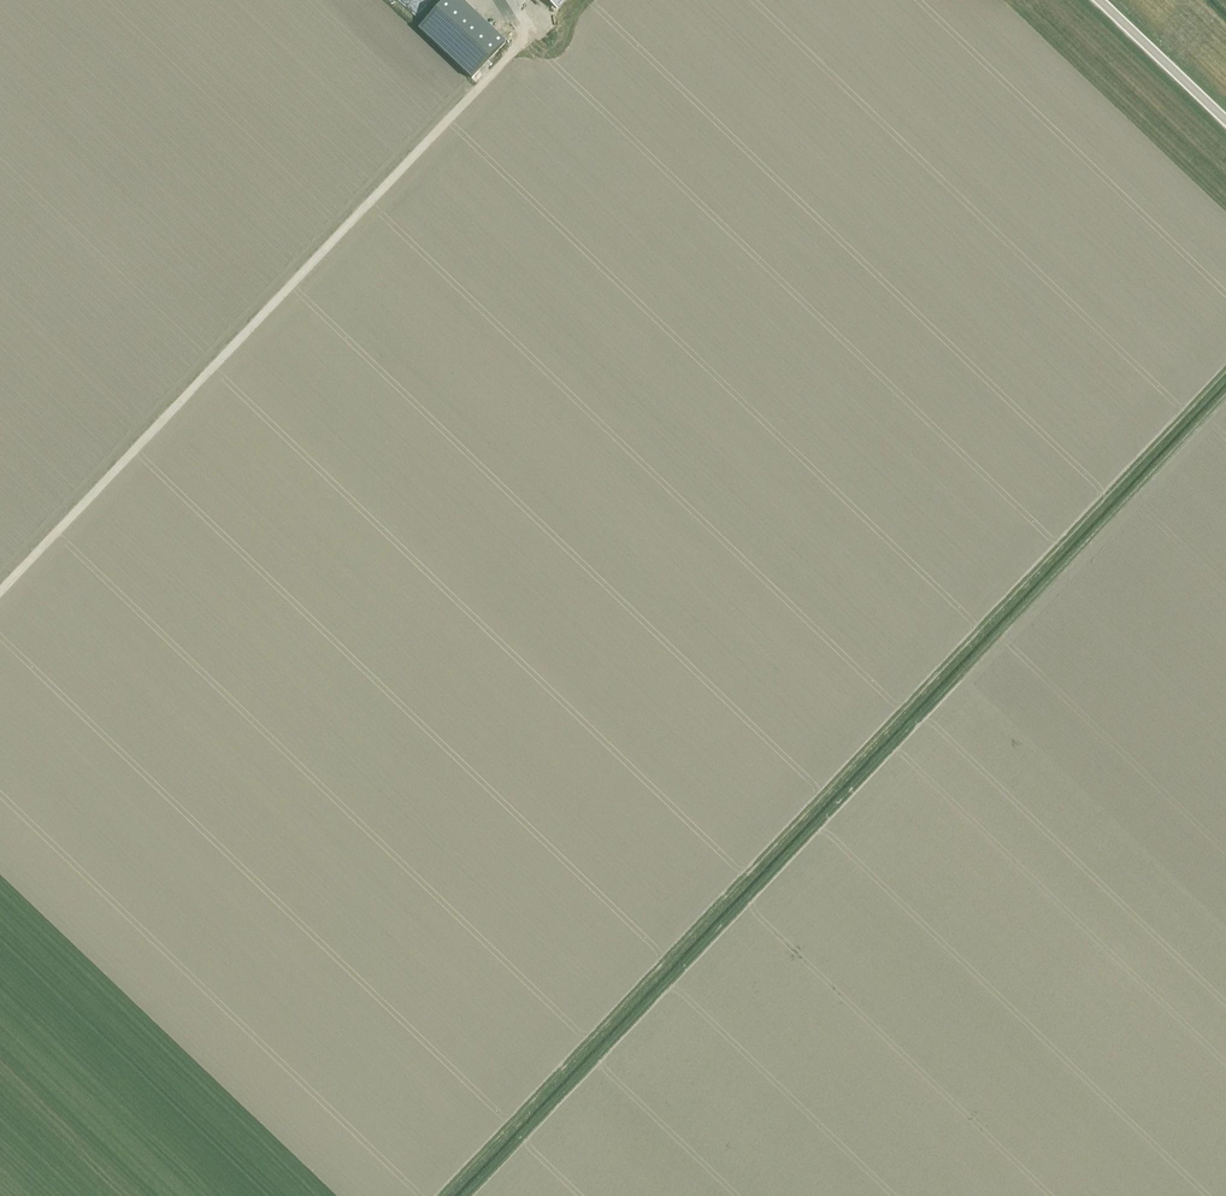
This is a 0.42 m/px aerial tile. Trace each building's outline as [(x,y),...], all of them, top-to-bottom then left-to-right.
[(411,16),(427,0),(394,0),(411,16)] [(419,28),(471,78),(505,43),(460,0),(446,0),(419,28)] [(557,9),(565,0),(547,0),(557,9)]
